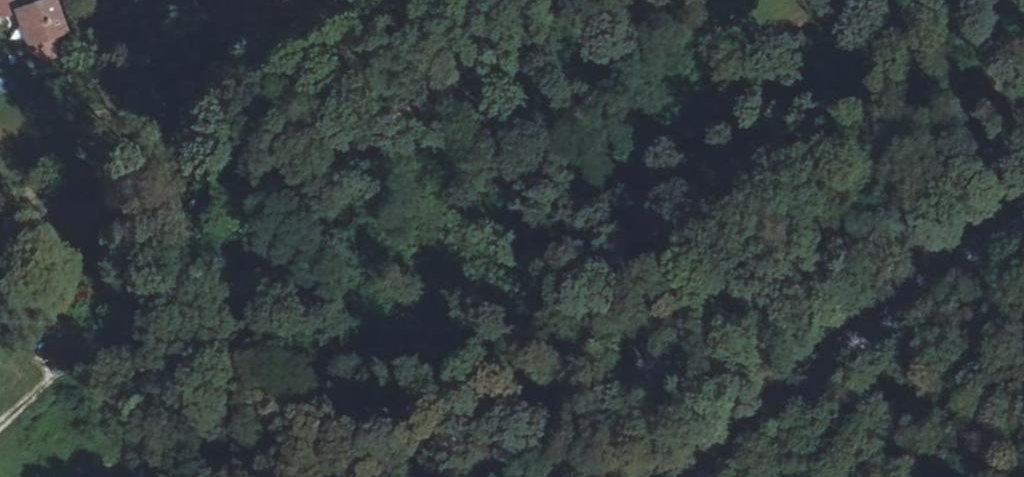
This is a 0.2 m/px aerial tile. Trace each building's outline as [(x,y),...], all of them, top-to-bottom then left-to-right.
[(41,42),(64,34),(69,32),(58,0),(17,0),(31,45),(41,42)] [(64,34),(41,42),(47,60),(71,52),(64,34)]
